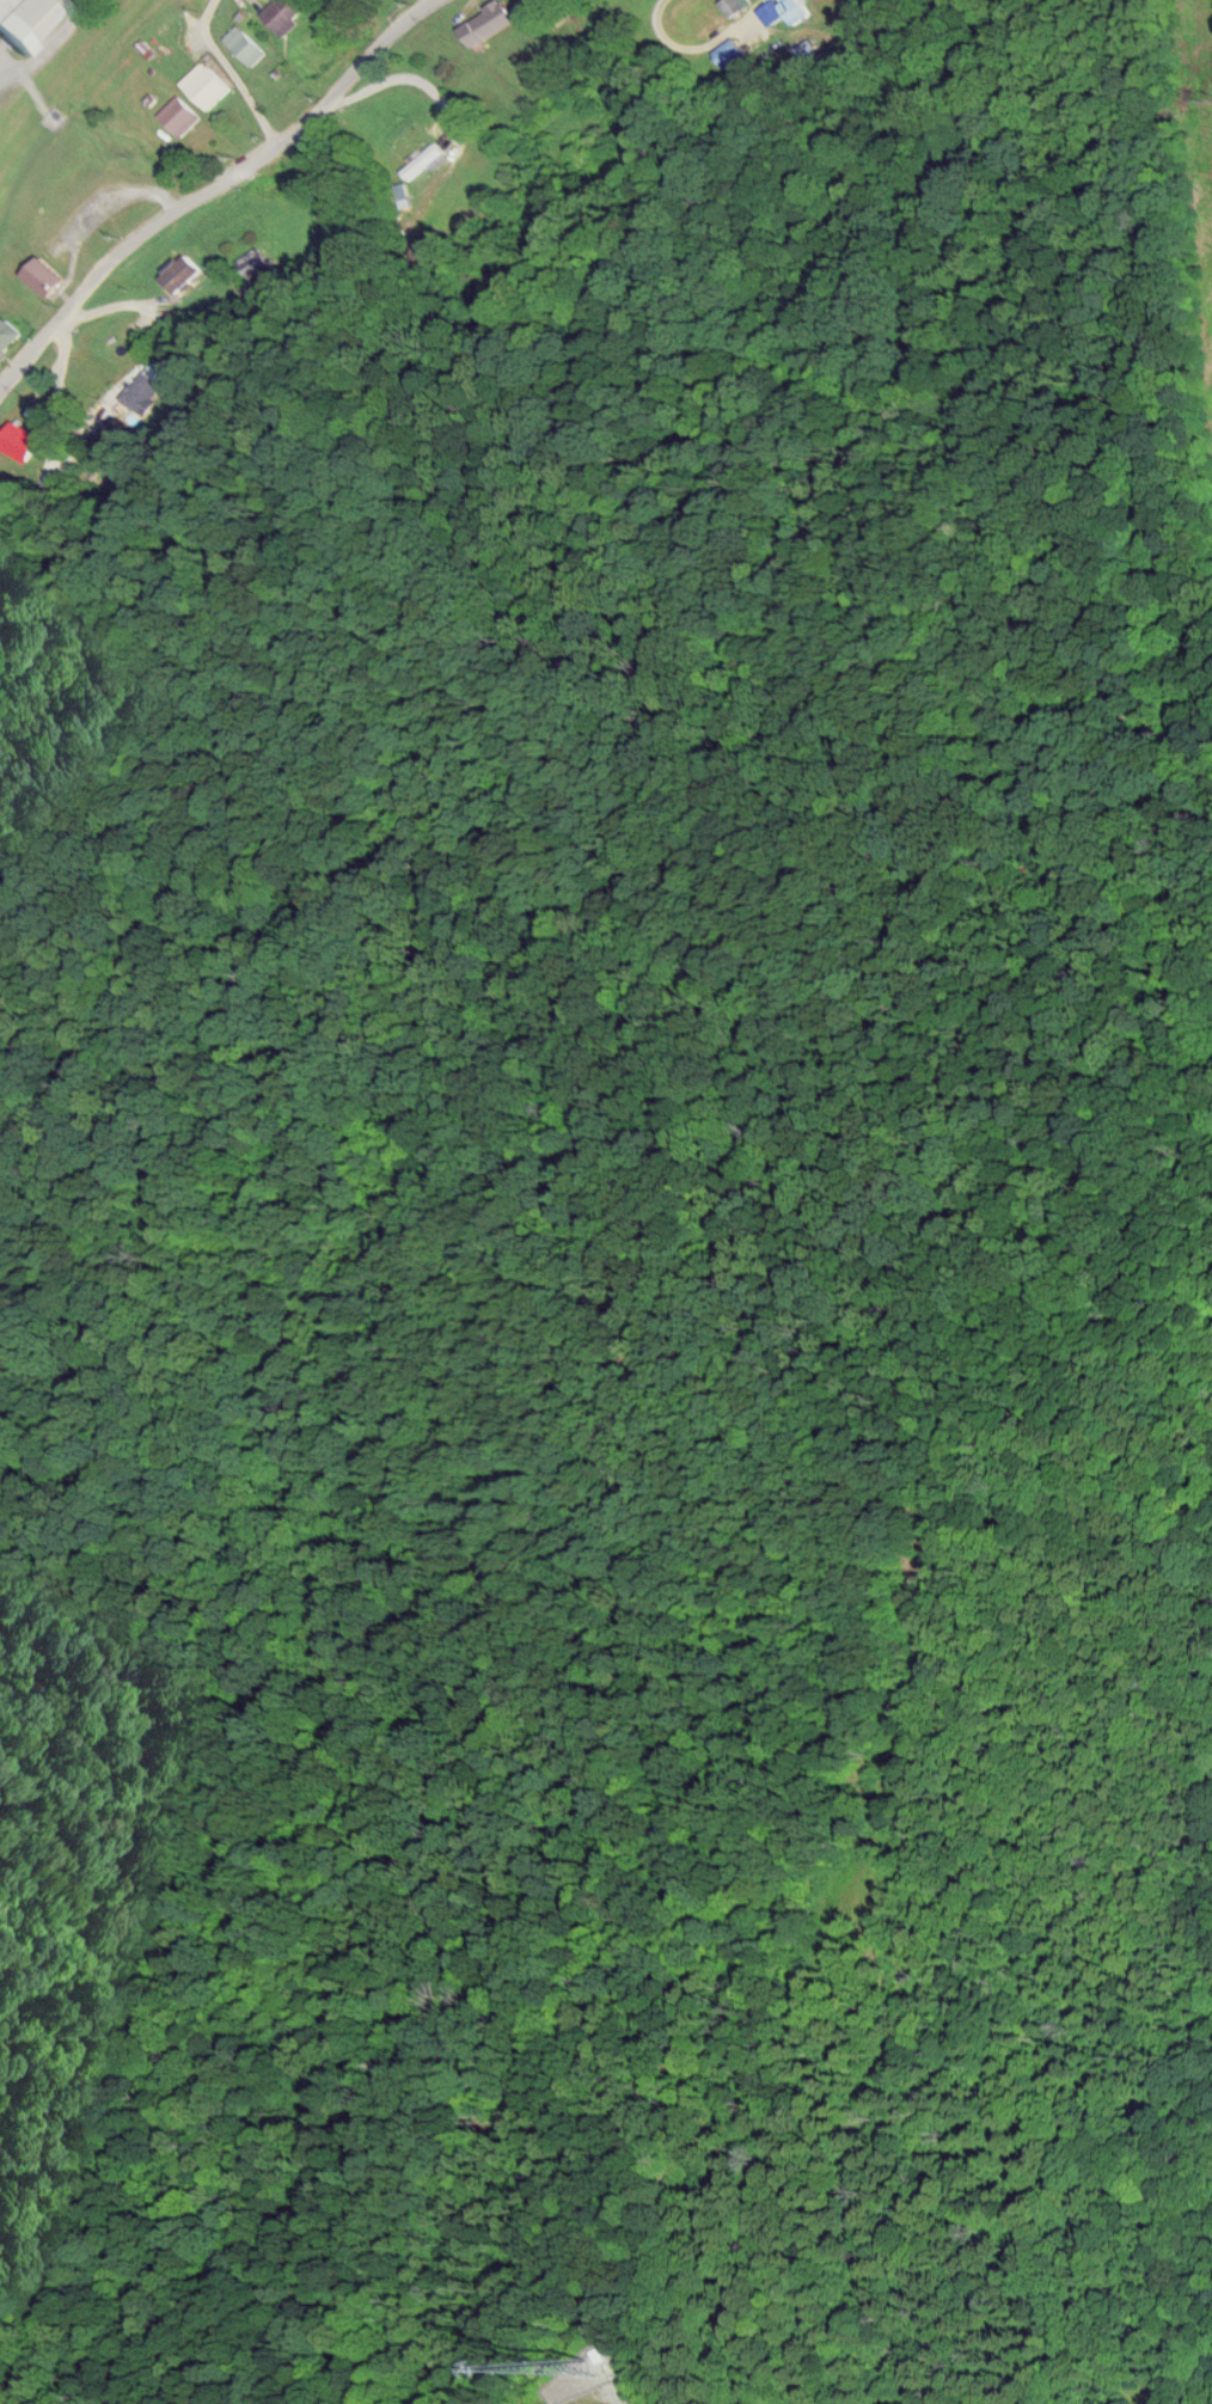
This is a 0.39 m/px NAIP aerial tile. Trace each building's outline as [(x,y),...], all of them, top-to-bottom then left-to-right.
[(63,0),(0,0),(0,27),(26,54),(72,9),(63,0)] [(298,0),(277,0),(264,13),(284,33),(307,9),(298,0)] [(506,0),(502,0),(464,25),(476,44),(517,17),(506,0)] [(731,16),(755,3),(754,0),(723,0),(731,16)] [(782,5),(799,22),(812,9),(805,3),(808,0),(786,0),(782,5)] [(266,51),(241,23),(226,36),(251,64),(266,51)] [(726,65),(746,50),(735,36),(715,51),(726,65)] [(236,81),(210,55),(183,82),(210,108),(236,81)] [(182,135),(202,115),(181,93),(160,114),(182,135)] [(448,149),(440,140),(407,170),(415,178),(448,149)] [(269,258),(261,245),(240,258),(248,271),(269,258)] [(204,266),(189,249),(163,272),(179,289),(204,266)] [(26,272),(50,296),(68,278),(44,254),(26,272)] [(26,332),(10,316),(0,326),(0,357),(26,332)] [(142,410),(166,380),(150,367),(126,397),(142,410)] [(27,460),(45,434),(20,417),(3,443),(27,460)]
